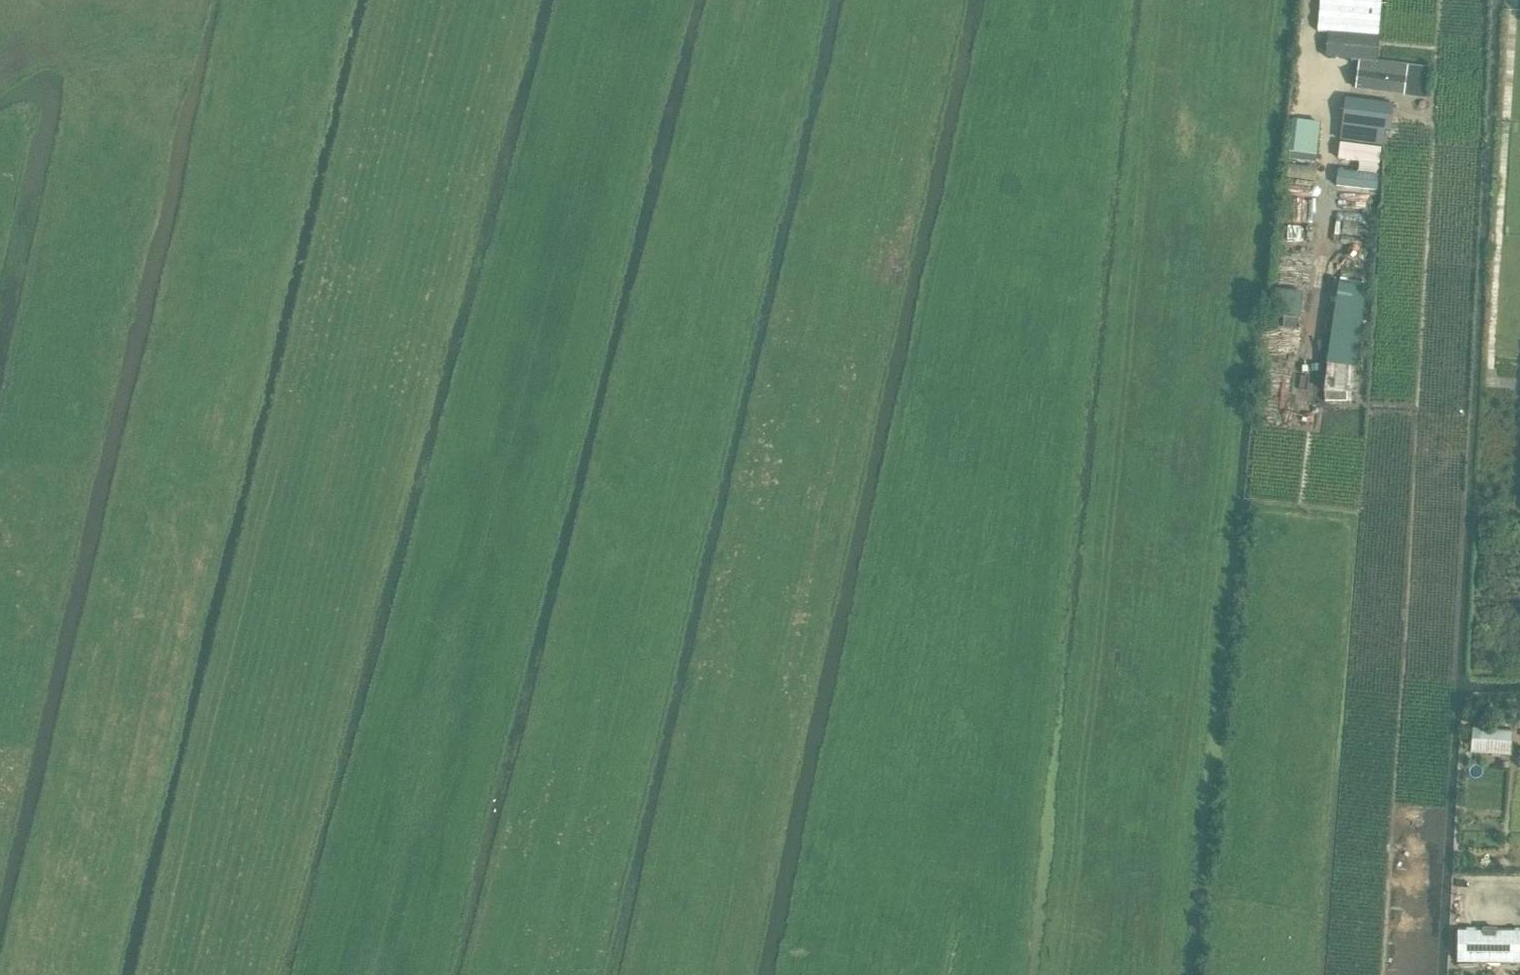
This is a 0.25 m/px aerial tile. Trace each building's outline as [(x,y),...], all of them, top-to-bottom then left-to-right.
[(1358,61),(1377,63),(1381,0),(1320,0),(1317,32),(1327,32),(1326,53),(1325,58),(1349,60),(1358,61)] [(1431,70),(1377,63),(1358,61),(1355,91),(1427,100),(1431,70)] [(1345,99),(1340,141),(1382,146),(1384,130),(1389,131),(1392,104),(1345,99)] [(1338,160),(1379,165),(1381,148),(1340,143),(1338,160)] [(1338,171),(1336,187),(1375,191),(1377,176),(1338,171)] [(1347,392),(1325,392),(1325,402),(1347,402),(1347,392)] [(1510,755),(1511,731),(1473,729),(1472,753),(1510,755)] [(1458,929),(1458,963),(1519,963),(1519,929),(1458,929)]
